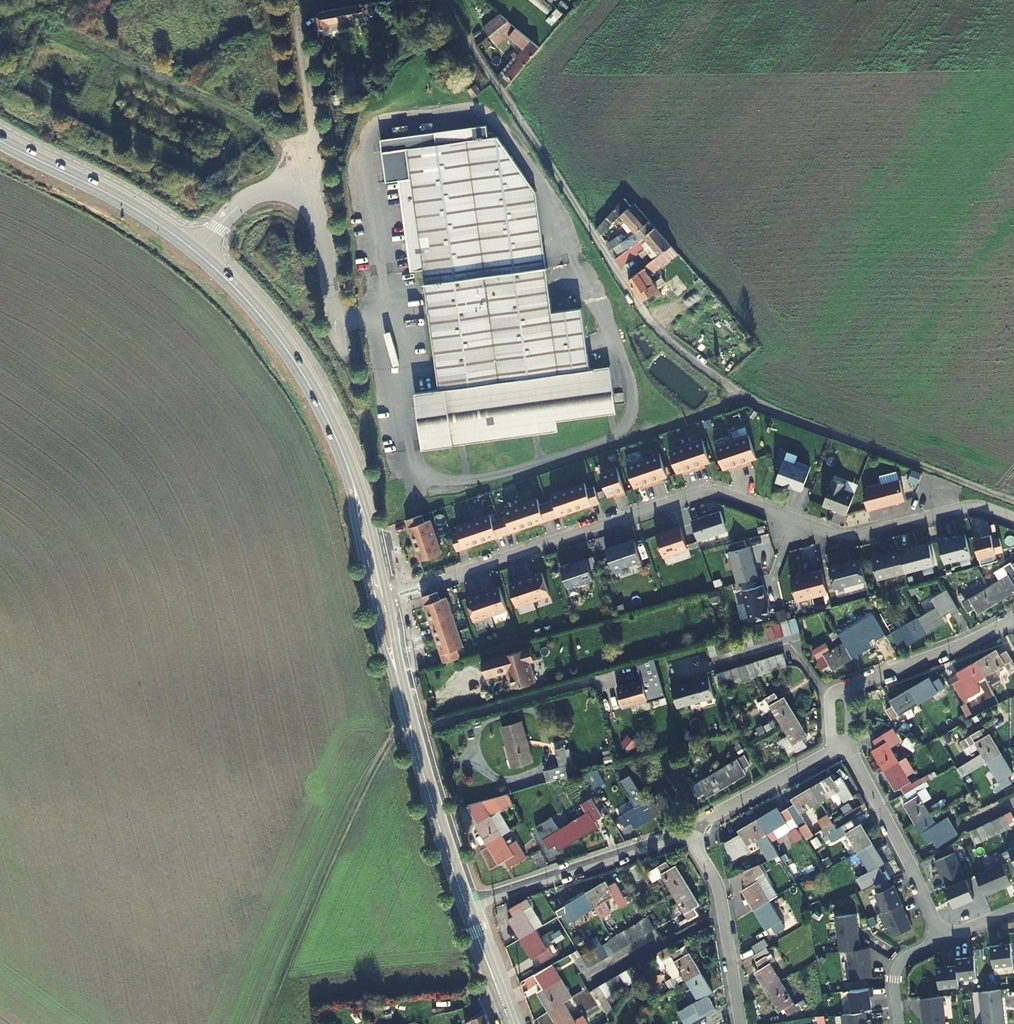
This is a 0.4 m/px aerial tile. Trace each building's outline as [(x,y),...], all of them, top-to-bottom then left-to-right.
[(318,26),(328,25),(328,27),(344,25),(344,20),(375,14),(404,9),(405,10),(413,8),(411,0),(381,0),(319,9),(316,14),(318,26)] [(413,8),(420,7),(419,0),(411,0),(413,8)] [(503,24),(507,19),(499,13),(483,27),(489,34),(497,43),(508,33),(510,32),(503,24)] [(510,32),(508,33),(524,48),(532,40),(507,19),(503,24),(510,32)] [(508,87),(541,48),(532,40),(524,48),(518,55),(514,52),(513,55),(515,58),(517,56),(519,59),(503,79),(508,87)] [(321,53),(342,51),(342,46),(333,46),(333,41),(320,41),(321,53)] [(423,267),(440,387),(415,390),(422,443),(560,425),(559,415),(616,407),(610,363),(588,366),(580,306),(552,309),(535,190),(499,134),(488,136),(487,125),(445,131),(447,141),(408,148),(412,176),(400,178),(411,269),(423,267)] [(624,198),(607,216),(611,220),(618,213),(635,231),(647,223),(624,198)] [(635,243),(644,236),(655,228),(656,228),(650,221),(647,223),(635,231),(628,235),(630,237),(625,241),(626,243),(612,253),(615,258),(635,243)] [(671,245),(656,228),(655,228),(644,236),(660,254),(669,246),(671,245)] [(640,250),(635,243),(615,258),(619,264),(640,250)] [(666,283),(683,270),(673,258),(676,256),(669,246),(660,254),(648,264),(653,273),(656,271),(666,283)] [(631,277),(640,269),(637,264),(626,271),(631,277)] [(651,289),(655,287),(648,277),(653,273),(648,264),(640,269),(631,277),(628,279),(637,294),(640,297),(651,291),(651,289)] [(666,283),(679,299),(693,285),(683,270),(666,283)] [(642,300),(645,304),(660,294),(657,288),(642,300)] [(681,307),(687,314),(701,302),(695,295),(681,307)] [(657,309),(662,314),(674,304),(669,298),(657,309)] [(751,435),(718,446),(726,469),(735,466),(736,469),(750,464),(749,461),(759,458),(751,435)] [(705,438),(672,449),(680,472),(689,469),(690,472),(704,467),(704,465),(713,461),(705,438)] [(630,463),(638,487),(647,483),(648,486),(662,481),(661,479),(671,476),(663,452),(630,463)] [(794,487),(803,491),(812,467),(797,462),(797,464),(785,460),(777,481),(787,485),(788,484),(793,486),(794,487)] [(621,467),(604,472),(611,496),(621,492),(622,495),(629,493),(621,467)] [(917,483),(920,473),(912,470),(908,480),(917,483)] [(883,484),(900,479),(898,471),(881,476),(883,484)] [(837,511),(845,515),(854,493),(844,489),(846,483),(833,478),(822,504),(838,510),(837,511)] [(883,484),(866,488),(864,493),(869,510),(906,500),(900,479),(883,484)] [(846,483),(844,489),(854,493),(858,484),(847,480),(846,483)] [(462,531),(455,533),(461,550),(468,547),(468,546),(500,535),(500,536),(508,534),(515,531),(515,530),(548,519),(548,520),(595,503),(595,504),(603,502),(598,485),(590,488),(589,482),(555,493),(557,499),(543,504),(541,498),(508,509),(510,515),(503,517),(496,520),(494,514),(460,525),(462,531)] [(426,510),(410,515),(413,523),(414,523),(424,559),(445,552),(435,516),(429,518),(426,510)] [(722,511),(693,520),(700,541),(729,531),(722,511)] [(670,531),(659,535),(666,557),(690,548),(683,528),(675,531),(675,532),(671,533),(670,531)] [(946,537),(939,539),(945,563),(971,556),(966,534),(947,539),(946,537)] [(982,534),(974,537),(979,557),(1004,551),(1000,539),(993,540),(992,535),(983,537),(982,534)] [(621,544),(608,549),(615,570),(644,561),(637,540),(627,543),(627,545),(621,546),(621,544)] [(908,547),(900,549),(906,572),(935,564),(930,544),(909,549),(908,547)] [(732,552),(742,583),(762,576),(753,546),(732,552)] [(900,549),(900,548),(888,551),(889,553),(873,557),(878,579),(906,572),(900,549)] [(867,580),(861,558),(845,562),(846,564),(841,565),(841,564),(830,566),(835,588),(867,580)] [(596,580),(589,559),(581,562),(581,563),(574,565),(573,564),(566,565),(566,566),(564,567),(564,569),(563,569),(570,589),(596,580)] [(989,586),(997,601),(1013,591),(1013,560),(1003,566),(1008,575),(989,586)] [(829,591),(823,569),(812,571),(812,573),(803,575),(803,576),(792,579),(797,599),(824,593),(824,592),(829,591)] [(520,606),(553,595),(545,572),(536,575),(535,572),(521,577),(522,580),(512,583),(520,606)] [(768,584),(747,590),(756,621),(776,615),(773,605),(771,599),(773,599),(768,584)] [(469,597),(477,620),(510,609),(503,586),(493,589),(492,587),(478,591),(479,594),(469,597)] [(978,612),(997,601),(989,586),(962,602),(968,612),(975,607),(978,613),(979,613),(978,612)] [(932,610),(918,618),(927,632),(946,621),(947,621),(943,616),(950,612),(952,614),(959,610),(946,590),(927,601),(932,610)] [(442,655),(445,664),(461,660),(458,650),(464,649),(449,597),(443,599),(441,591),(424,597),(427,605),(428,605),(443,655),(442,655)] [(619,609),(621,615),(628,613),(626,606),(619,609)] [(908,644),(927,632),(918,618),(902,627),(901,625),(906,622),(903,616),(887,626),(897,643),(904,639),(908,644)] [(795,618),(788,620),(792,633),(799,631),(795,618)] [(843,643),(852,657),(871,646),(872,646),(869,640),(876,636),(865,619),(849,628),(854,636),(843,643)] [(788,620),(781,622),(785,635),(792,633),(788,620)] [(780,624),(773,626),(777,638),(784,636),(780,624)] [(772,626),(766,628),(770,640),(776,638),(772,626)] [(765,627),(758,629),(762,642),(769,640),(765,627)] [(758,630),(752,632),(755,644),(761,642),(758,630)] [(840,640),(835,631),(829,634),(834,643),(840,640)] [(751,632),(745,634),(748,646),(754,644),(751,632)] [(743,633),(736,635),(740,648),(747,646),(743,633)] [(735,636),(729,638),(733,650),(739,649),(735,636)] [(728,637),(721,639),(725,653),(732,651),(728,637)] [(720,640),(714,642),(718,655),(724,653),(720,640)] [(711,656),(718,655),(713,641),(706,643),(711,656)] [(852,657),(843,643),(830,651),(825,643),(812,650),(822,668),(829,664),(833,669),(852,657)] [(484,661),(488,677),(510,670),(515,688),(538,682),(532,662),(537,660),(533,648),(484,661)] [(985,676),(996,669),(1001,678),(1005,675),(1000,667),(1005,664),(1009,672),(1013,669),(1013,663),(1006,651),(1000,655),(996,649),(996,650),(977,661),(985,676)] [(783,653),(776,655),(780,668),(787,666),(783,653)] [(776,655),(769,658),(773,671),(780,668),(776,655)] [(768,658),(761,660),(765,673),(772,671),(768,658)] [(761,660),(754,662),(758,675),(765,673),(761,660)] [(966,687),(975,682),(985,676),(977,661),(957,673),(960,678),(953,682),(964,700),(971,696),(966,687)] [(753,662),(746,665),(750,678),(757,676),(753,662)] [(746,665),(739,667),(742,679),(749,677),(746,665)] [(738,667),(731,669),(735,683),(742,680),(738,667)] [(730,669),(724,671),(728,685),(735,683),(730,669)] [(723,671),(716,674),(720,687),(727,685),(723,671)] [(960,678),(957,673),(946,680),(949,685),(953,682),(960,678)] [(678,683),(670,686),(677,708),(688,705),(714,697),(708,676),(678,685),(678,683)] [(910,689),(918,703),(940,690),(945,698),(950,695),(939,678),(932,682),(929,677),(910,689)] [(998,685),(994,678),(990,681),(994,687),(998,685)] [(641,682),(616,690),(622,709),(629,707),(647,702),(641,682)] [(980,691),(975,682),(966,687),(971,696),(980,691)] [(892,719),(918,703),(910,689),(891,700),(890,700),(893,706),(886,709),(892,719)] [(765,698),(781,725),(796,716),(784,697),(784,696),(779,700),(775,693),(765,698)] [(781,725),(787,735),(796,749),(788,753),(789,756),(806,746),(802,739),(808,736),(807,735),(796,716),(781,725)] [(776,725),(773,721),(764,726),(767,730),(776,725)] [(899,729),(903,732),(908,725),(904,722),(899,729)] [(533,762),(523,723),(501,728),(511,768),(533,762)] [(765,731),(762,725),(756,728),(759,734),(765,731)] [(891,734),(897,738),(900,733),(894,729),(891,734)] [(987,762),(1001,753),(989,734),(990,734),(984,737),(980,730),(971,735),(980,750),(982,753),(957,768),(962,777),(987,762)] [(796,749),(787,735),(780,740),(788,753),(796,749)] [(884,770),(898,761),(882,735),(873,740),(877,747),(872,750),(872,751),(884,770)] [(915,750),(918,743),(905,738),(902,744),(915,750)] [(636,747),(626,739),(621,745),(631,753),(636,747)] [(743,751),(739,744),(735,746),(739,753),(743,751)] [(548,781),(573,774),(565,746),(555,749),(559,765),(544,769),(548,781)] [(735,757),(732,752),(725,756),(728,761),(735,757)] [(1000,784),(995,787),(993,788),(996,792),(1002,788),(1012,783),(1008,776),(1013,773),(1013,772),(1012,772),(1001,753),(987,762),(992,771),(1000,784)] [(717,770),(726,785),(745,773),(745,774),(746,773),(743,768),(750,764),(744,755),(717,770)] [(912,783),(898,761),(884,770),(895,789),(901,786),(905,793),(914,787),(915,788),(923,783),(920,779),(912,783)] [(726,785),(717,770),(694,785),(689,776),(686,778),(696,795),(703,791),(707,797),(707,796),(726,785)] [(1000,784),(992,771),(987,774),(995,787),(1000,784)] [(833,774),(811,787),(820,802),(838,791),(844,801),(853,796),(841,776),(837,779),(836,775),(833,774)] [(646,801),(654,815),(673,803),(674,804),(671,798),(678,794),(668,777),(665,778),(670,786),(646,801)] [(917,793),(925,788),(923,783),(915,788),(914,787),(905,793),(909,800),(904,804),(916,823),(930,814),(917,793)] [(820,802),(811,787),(792,799),(795,804),(788,808),(799,828),(807,839),(814,835),(801,813),(820,802)] [(970,804),(974,801),(969,792),(965,795),(970,804)] [(476,825),(476,824),(488,844),(502,835),(491,816),(513,803),(507,794),(471,804),(481,821),(475,824),(476,825)] [(587,813),(570,823),(578,837),(597,826),(598,826),(595,821),(602,817),(591,799),(582,805),(587,813)] [(654,815),(646,801),(619,817),(625,826),(632,822),(635,827),(635,826),(654,815)] [(979,808),(975,801),(969,805),(973,811),(979,808)] [(578,815),(585,811),(582,806),(576,810),(578,815)] [(767,833),(780,825),(783,830),(790,826),(792,828),(798,825),(788,808),(781,812),(777,807),(758,819),(767,833)] [(559,821),(566,817),(562,811),(556,815),(559,821)] [(1005,815),(1010,826),(1013,824),(1013,818),(1011,812),(1005,815)] [(823,829),(833,823),(827,814),(818,820),(823,829)] [(930,814),(916,823),(927,842),(927,843),(933,840),(937,846),(954,836),(949,827),(947,827),(943,820),(939,823),(943,830),(941,832),(930,814)] [(1004,815),(998,818),(1004,830),(1010,827),(1004,815)] [(997,818),(991,822),(996,834),(1003,831),(997,818)] [(767,833),(758,819),(739,830),(738,830),(741,836),(735,840),(733,837),(725,841),(730,861),(749,849),(747,845),(767,833)] [(846,833),(858,852),(872,843),(861,824),(861,823),(855,827),(851,820),(828,834),(830,839),(832,841),(846,833)] [(990,822),(983,825),(989,837),(996,834),(990,822)] [(559,849),(578,837),(570,823),(555,832),(551,824),(544,828),(543,828),(538,831),(549,848),(555,844),(559,850),(559,849)] [(983,825),(976,828),(982,841),(989,838),(983,825)] [(976,828),(969,831),(974,844),(981,841),(976,828)] [(520,847),(512,852),(502,835),(488,844),(499,863),(505,860),(509,867),(526,857),(520,847)] [(872,843),(858,852),(872,875),(858,884),(862,890),(874,885),(888,880),(890,879),(886,871),(882,873),(879,867),(884,863),(872,843)] [(955,852),(935,860),(944,881),(964,873),(955,852)] [(659,870),(662,876),(673,893),(687,885),(676,866),(676,865),(670,868),(666,861),(649,872),(651,874),(659,870)] [(1001,862),(974,874),(983,894),(1010,882),(1001,862)] [(743,890),(754,909),(769,900),(756,878),(764,873),(759,864),(739,873),(748,887),(743,890)] [(654,881),(662,876),(659,870),(651,874),(654,881)] [(966,878),(945,887),(953,906),(974,897),(966,878)] [(888,880),(874,885),(877,892),(875,893),(882,912),(901,904),(901,903),(894,885),(891,887),(888,880)] [(605,881),(586,893),(594,907),(612,896),(621,891),(615,882),(608,886),(605,881)] [(687,885),(673,893),(687,917),(679,922),(681,925),(698,914),(694,907),(699,904),(698,904),(687,885)] [(594,907),(586,893),(567,904),(566,904),(569,910),(563,913),(562,914),(573,932),(586,924),(581,915),(594,907)] [(527,899),(510,909),(514,915),(508,919),(509,919),(521,938),(535,930),(523,910),(531,906),(527,899)] [(769,900),(754,909),(766,928),(765,928),(766,929),(771,926),(775,932),(793,922),(790,917),(782,922),(769,900)] [(787,913),(792,911),(788,903),(783,906),(787,913)] [(560,908),(563,913),(569,910),(566,904),(560,908)] [(882,912),(879,913),(885,927),(888,926),(892,936),(911,927),(901,904),(882,912)] [(682,913),(677,906),(672,909),(676,916),(682,913)] [(845,951),(859,949),(855,914),(834,917),(838,952),(845,951)] [(647,917),(644,918),(640,921),(647,933),(654,929),(647,917)] [(641,937),(647,933),(640,921),(634,925),(641,937)] [(634,941),(641,937),(634,925),(627,928),(634,941)] [(628,944),(634,941),(627,928),(621,932),(628,944)] [(551,956),(535,930),(521,938),(532,957),(532,958),(537,955),(541,962),(551,956)] [(614,936),(621,948),(628,944),(621,932),(614,936)] [(614,952),(621,948),(614,936),(612,937),(607,940),(614,952)] [(756,952),(768,945),(764,939),(752,946),(756,952)] [(608,956),(614,952),(607,940),(601,944),(608,956)] [(989,946),(992,967),(1012,964),(1009,943),(989,946)] [(594,948),(602,960),(608,956),(601,944),(594,948)] [(756,971),(767,991),(782,982),(771,964),(778,959),(770,945),(752,955),(761,968),(756,971)] [(686,981),(701,972),(689,953),(690,953),(689,952),(684,956),(680,949),(670,954),(666,947),(659,951),(658,952),(672,976),(681,971),(686,981)] [(588,952),(595,964),(602,960),(594,948),(588,952)] [(871,977),(867,948),(859,949),(845,951),(849,980),(871,977)] [(577,950),(571,953),(575,959),(581,955),(577,950)] [(589,967),(595,964),(588,952),(581,955),(589,967)] [(582,971),(589,967),(581,955),(575,959),(582,971)] [(955,965),(957,980),(976,978),(973,956),(954,959),(955,965)] [(558,973),(552,964),(534,974),(543,988),(537,991),(538,992),(538,991),(549,1011),(564,1002),(571,998),(572,997),(558,973)] [(938,989),(958,986),(957,980),(955,965),(935,967),(938,989)] [(633,966),(627,970),(634,982),(640,978),(633,966)] [(627,986),(634,982),(627,970),(620,974),(627,986)] [(701,972),(686,981),(701,1005),(692,1010),(694,1013),(696,1012),(700,1019),(716,1010),(712,1002),(707,995),(713,991),(712,991),(701,972)] [(620,989),(627,986),(620,974),(613,978),(620,989)] [(679,986),(672,976),(666,980),(672,990),(675,988),(679,986)] [(613,994),(620,989),(613,978),(606,982),(613,994)] [(599,986),(606,997),(606,998),(613,994),(606,982),(599,986)] [(795,1005),(782,982),(767,991),(779,1010),(778,1010),(779,1011),(784,1008),(788,1014),(806,1004),(803,1000),(795,1005)] [(596,994),(599,1000),(606,997),(599,986),(593,989),(596,994)] [(465,997),(471,994),(469,987),(462,990),(465,997)] [(871,988),(848,991),(851,1010),(871,1007),(869,996),(872,996),(871,988)] [(1000,989),(978,992),(982,1023),(1004,1023),(1000,989)] [(942,996),(920,999),(923,1023),(945,1023),(942,996)] [(615,1013),(606,998),(606,997),(599,1000),(610,1020),(614,1018),(615,1013)] [(564,1002),(549,1011),(558,1023),(587,1023),(588,1023),(583,1015),(575,1020),(564,1002)] [(479,1009),(476,1004),(463,1010),(465,1015),(479,1009)] [(851,1014),(841,1015),(842,1023),(870,1023),(869,1020),(866,1021),(865,1012),(851,1014)] [(818,1016),(819,1023),(826,1023),(825,1014),(818,1016)]
